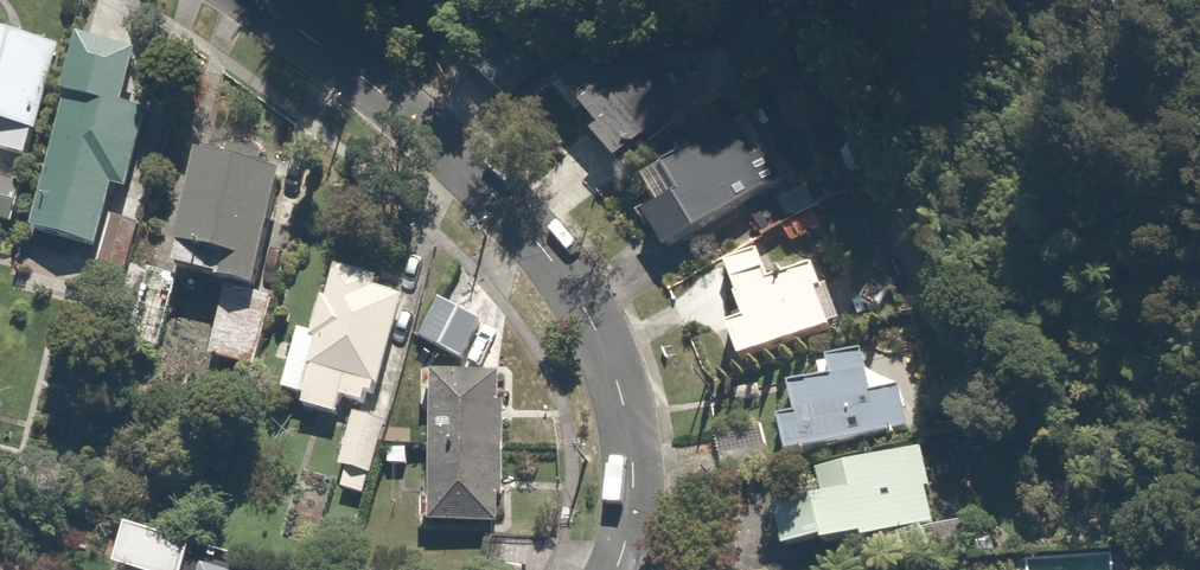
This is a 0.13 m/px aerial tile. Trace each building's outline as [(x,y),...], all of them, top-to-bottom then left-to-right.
[(0,25),(0,151),(26,159),(60,42),(0,25)] [(612,31),(559,73),(627,159),(681,117),(612,31)] [(147,52),(87,36),(33,231),(95,248),(114,178),(137,184),(158,108),(134,101),(147,52)] [(667,159),(681,182),(647,202),(676,253),(710,233),(796,183),(753,109),(667,159)] [(287,166),(207,148),(181,268),(261,285),(287,166)] [(0,161),(0,215),(12,218),(24,167),(0,161)] [(134,219),(111,212),(94,274),(117,280),(134,219)] [(742,354),(848,312),(823,251),(776,270),(766,245),(723,263),(744,316),(729,322),(742,354)] [(370,397),(401,295),(403,290),(381,283),(383,276),(339,262),(318,328),(300,323),(281,384),(305,391),(302,400),(338,411),(343,396),(359,401),(361,394),(370,397)] [(270,302),(226,294),(214,353),(258,362),(270,302)] [(479,325),(442,302),(421,336),(458,359),(479,325)] [(790,454),(918,427),(904,359),(792,383),(798,412),(782,416),(790,454)] [(508,378),(439,374),(431,521),(500,525),(508,378)] [(382,418),(353,411),(340,463),(347,465),(343,484),(365,489),(382,418)] [(826,544),(932,522),(922,475),(911,478),(905,449),(813,467),(818,492),(776,501),(786,548),(826,540),(826,544)] [(127,516),(116,562),(132,565),(131,569),(174,569),(184,530),(127,516)] [(206,561),(204,569),(238,569),(206,561)]
